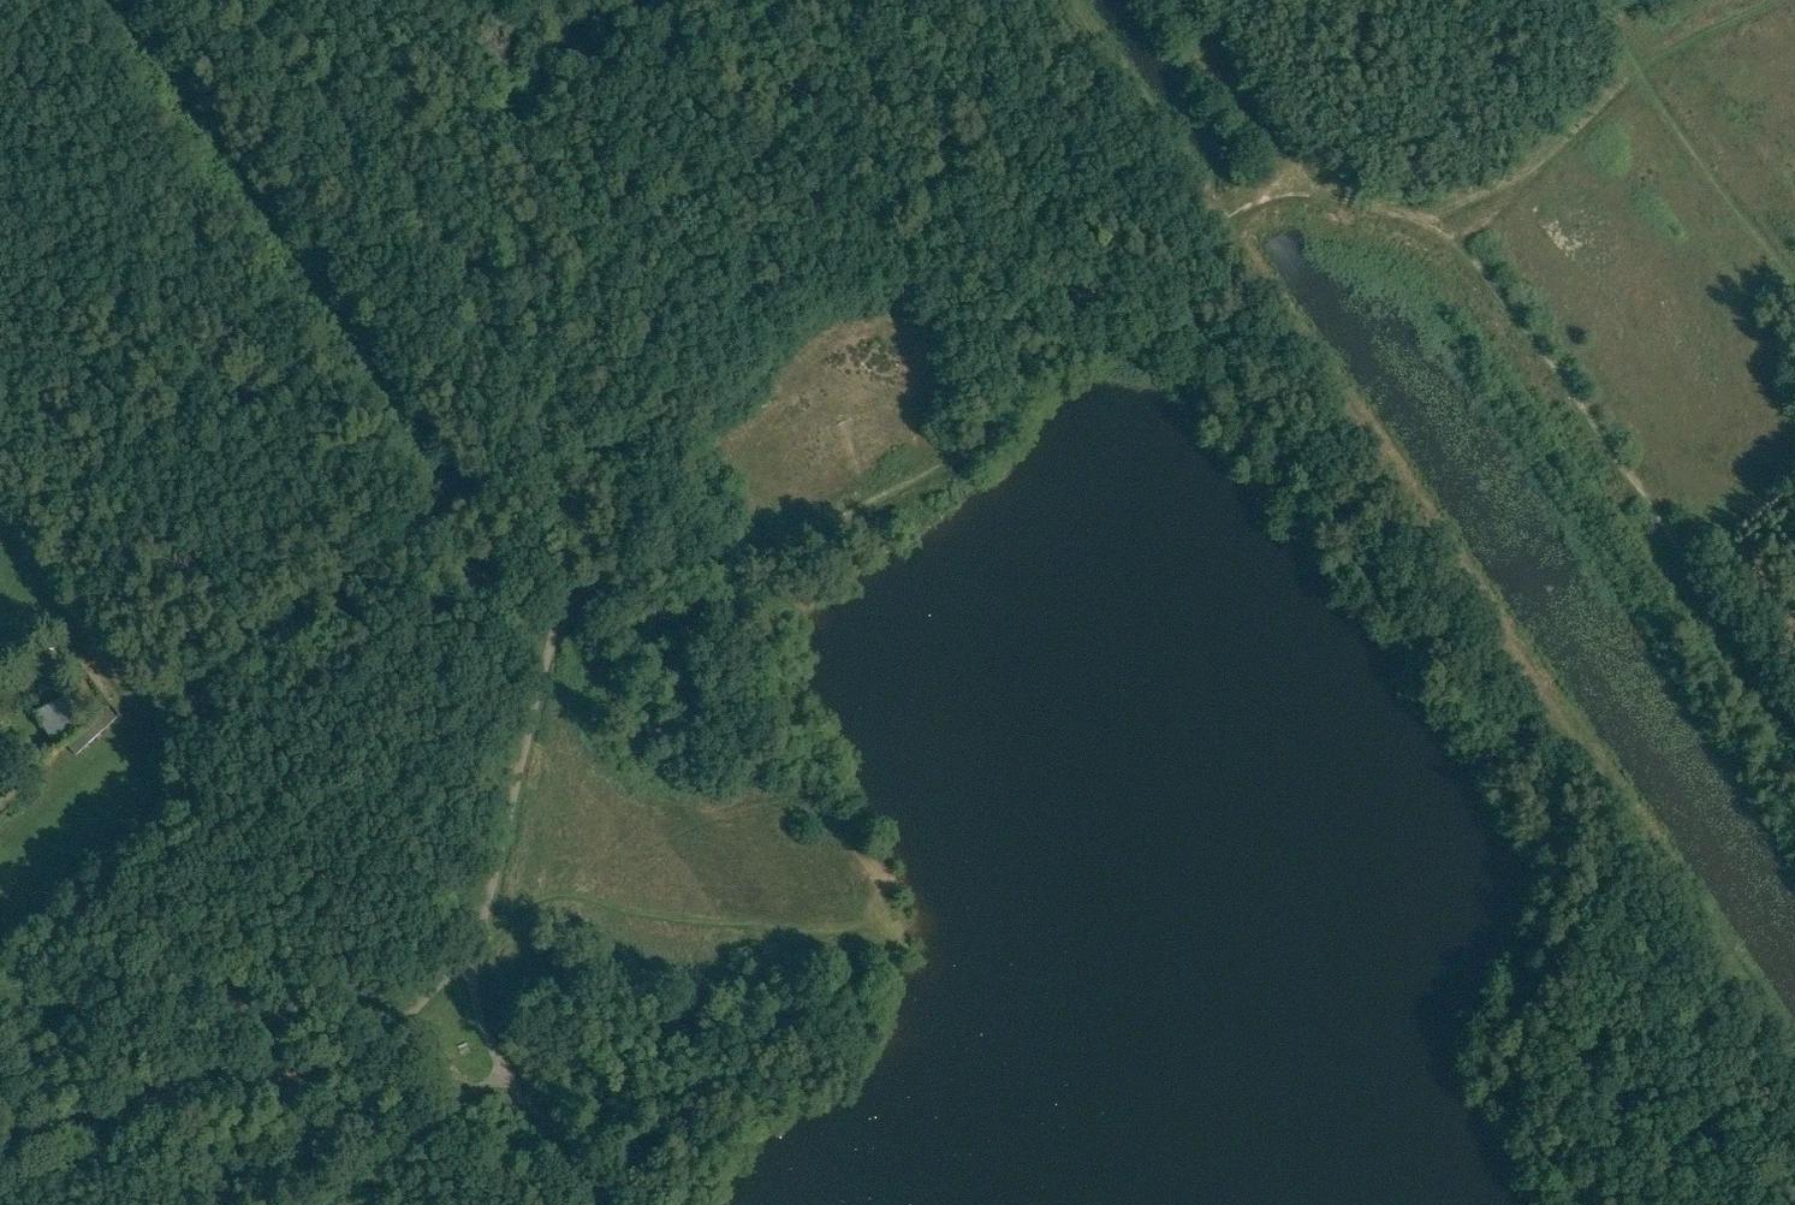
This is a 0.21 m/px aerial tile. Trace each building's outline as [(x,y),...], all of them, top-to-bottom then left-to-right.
[(120,719),(114,712),(112,710),(70,746),(71,747),(78,756),(120,719)]
